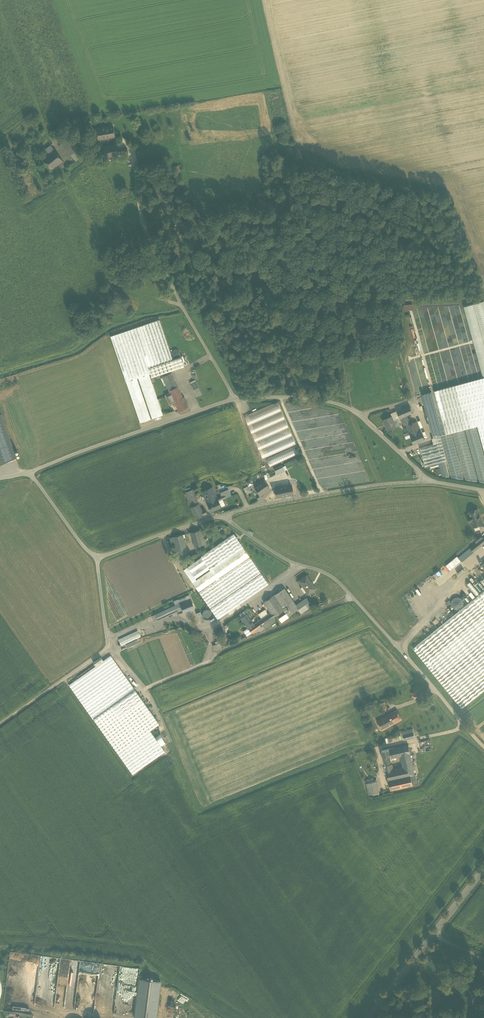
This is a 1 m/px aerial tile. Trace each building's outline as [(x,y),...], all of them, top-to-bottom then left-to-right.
[(113,126),(95,129),(97,139),(115,137),(113,126)] [(65,132),(57,138),(75,161),(79,158),(75,152),(78,149),(65,132)] [(116,145),(102,147),(103,157),(126,153),(125,148),(116,149),(116,145)] [(63,161),(53,150),(42,159),(50,170),(63,161)] [(464,307),(482,376),(483,376),(483,304),(483,302),(464,307)] [(159,320),(135,328),(148,368),(173,360),(159,320)] [(135,328),(110,337),(126,382),(137,378),(138,378),(149,374),(150,374),(148,368),(135,328)] [(173,360),(148,368),(150,374),(151,378),(184,367),(181,357),(173,360)] [(171,373),(162,377),(169,390),(177,386),(171,373)] [(149,374),(138,378),(152,419),(163,415),(149,374)] [(466,382),(483,450),(483,377),(466,382)] [(151,420),(137,378),(126,382),(140,423),(151,420)] [(177,386),(169,390),(170,393),(166,396),(170,404),(174,402),(179,411),(188,406),(185,399),(184,400),(177,386)] [(466,390),(455,393),(479,482),(483,483),(483,455),(466,390)] [(454,394),(436,399),(444,430),(462,425),(454,394)] [(277,402),(244,417),(263,459),(296,445),(277,402)] [(410,406),(397,411),(400,418),(407,415),(413,413),(410,406)] [(430,415),(425,417),(429,425),(433,423),(430,415)] [(392,416),(383,420),(387,431),(396,427),(393,420),(392,416)] [(0,417),(0,463),(14,458),(0,417)] [(411,424),(406,425),(411,436),(421,432),(419,429),(423,427),(420,420),(411,424)] [(463,429),(452,433),(465,480),(478,482),(463,429)] [(411,436),(414,444),(424,440),(421,432),(411,436)] [(451,433),(440,436),(447,461),(451,478),(464,480),(451,433)] [(440,436),(432,438),(434,444),(420,448),(425,467),(438,463),(445,461),(447,461),(440,436)] [(294,447),(266,459),(270,467),(297,455),(294,447)] [(445,461),(438,463),(442,476),(449,477),(445,461)] [(288,462),(282,465),(284,471),(290,468),(288,462)] [(282,465),(274,469),(276,474),(284,471),(282,465)] [(264,480),(254,487),(260,496),(270,489),(264,480)] [(291,485),(274,488),(276,497),(293,494),(291,485)] [(192,489),(185,493),(188,499),(195,496),(192,489)] [(213,489),(203,493),(208,504),(218,500),(217,499),(213,489)] [(195,496),(188,499),(191,507),(198,504),(197,499),(198,499),(196,495),(195,496)] [(218,500),(208,504),(211,512),(221,507),(219,502),(218,500)] [(198,504),(191,507),(196,519),(204,515),(202,511),(199,503),(198,504)] [(477,509),(468,513),(470,517),(467,518),(469,522),(472,521),(474,526),(478,525),(483,524),(477,509)] [(199,530),(191,532),(195,547),(203,545),(201,540),(199,530)] [(233,533),(204,553),(205,555),(213,566),(242,546),(233,533)] [(182,535),(172,537),(177,554),(187,552),(182,535)] [(475,544),(478,548),(483,543),(483,541),(482,538),(477,543),(475,544)] [(475,544),(470,548),(473,552),(478,548),(475,544)] [(213,566),(205,555),(201,557),(205,563),(191,573),(192,573),(206,563),(210,569),(195,579),(192,581),(193,583),(196,580),(243,548),(242,546),(213,566)] [(243,548),(196,580),(203,590),(250,557),(243,548)] [(458,556),(448,562),(451,567),(461,561),(458,556)] [(201,557),(187,567),(191,573),(205,563),(201,557)] [(203,590),(199,592),(210,608),(261,573),(250,557),(203,590)] [(206,563),(192,573),(195,579),(210,569),(206,563)] [(191,573),(187,567),(184,570),(192,581),(195,579),(192,573),(191,573)] [(261,573),(210,608),(218,619),(268,584),(261,573)] [(316,589),(307,575),(299,580),(308,594),(316,589)] [(196,580),(193,583),(199,592),(203,590),(196,580)] [(476,595),(479,592),(469,581),(466,584),(476,595)] [(296,605),(284,588),(274,595),(284,610),(286,613),(288,616),(298,609),(299,609),(296,605)] [(413,648),(462,708),(483,690),(483,591),(413,648)] [(284,610),(274,595),(263,602),(271,613),(274,617),(284,610)] [(306,598),(296,605),(299,609),(298,609),(301,613),(308,608),(303,601),(307,599),(306,598)] [(191,601),(180,605),(181,606),(183,612),(193,607),(191,601)] [(175,605),(155,614),(156,616),(158,620),(178,610),(177,608),(175,605)] [(261,618),(268,613),(265,609),(258,613),(261,618)] [(200,623),(204,621),(200,611),(196,613),(200,623)] [(271,613),(259,621),(254,625),(257,629),(263,625),(274,617),(271,613)] [(254,625),(246,614),(241,618),(251,633),(257,629),(254,625)] [(274,617),(263,625),(265,628),(276,621),(274,617)] [(137,631),(118,639),(121,645),(140,636),(137,631)] [(159,724),(110,656),(69,685),(93,719),(132,774),(164,751),(150,730),(159,724)] [(255,693),(254,690),(261,687),(259,681),(251,683),(250,680),(249,680),(252,694),(255,693)] [(418,688),(411,693),(415,699),(422,693),(418,688)] [(397,710),(377,721),(382,730),(402,719),(397,710)] [(413,729),(402,731),(404,739),(415,737),(413,729)] [(408,745),(389,749),(391,758),(401,756),(403,767),(402,768),(404,777),(411,776),(415,775),(415,774),(408,745)] [(389,749),(382,750),(384,762),(391,761),(391,758),(389,749)] [(393,770),(386,771),(388,780),(404,777),(402,768),(393,770)] [(404,777),(388,780),(390,790),(413,785),(411,776),(404,777)] [(376,781),(366,783),(369,795),(379,793),(376,781)] [(80,961),(73,1010),(90,1012),(93,1011),(96,991),(100,989),(100,985),(99,982),(102,983),(104,982),(98,981),(99,978),(97,978),(94,979),(92,975),(99,976),(101,975),(99,971),(95,970),(95,971),(91,971),(91,970),(88,971),(88,969),(84,961),(82,960),(80,961)] [(139,978),(134,1017),(137,1017),(155,1017),(160,981),(139,978)]
